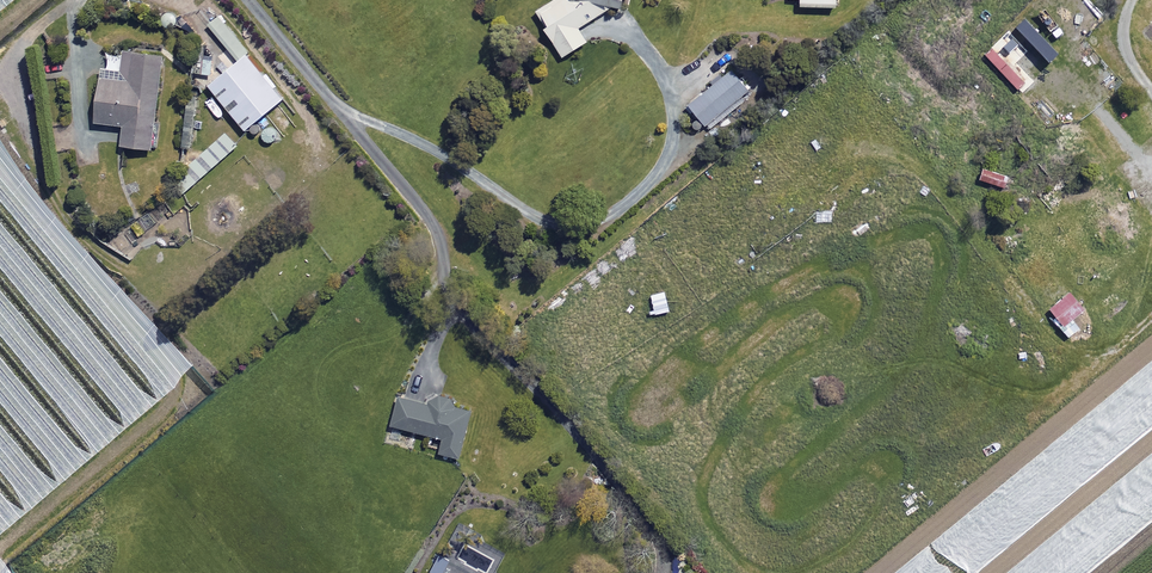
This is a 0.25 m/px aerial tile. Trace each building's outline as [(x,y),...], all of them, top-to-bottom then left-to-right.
[(536,11),(562,54),(583,42),(575,28),(612,7),(619,8),(621,0),(554,0),(536,11)] [(162,55),(124,51),(121,81),(99,79),(95,123),(123,126),(121,146),(153,149),(162,55)] [(282,99),(245,54),(208,85),(245,130),(282,99)] [(850,69),(844,61),(822,77),(828,85),(850,69)] [(747,90),(730,70),(688,105),(708,129),(742,102),(739,97),(747,90)] [(276,143),(263,129),(253,137),(265,152),(276,143)] [(236,145),(225,133),(174,180),(185,192),(236,145)] [(985,166),(980,181),(1003,189),(1008,174),(985,166)] [(429,405),(398,397),(391,425),(443,438),(439,453),(458,458),(470,410),(430,400),(429,405)] [(483,510),(467,509),(466,523),(482,523),(483,510)]
